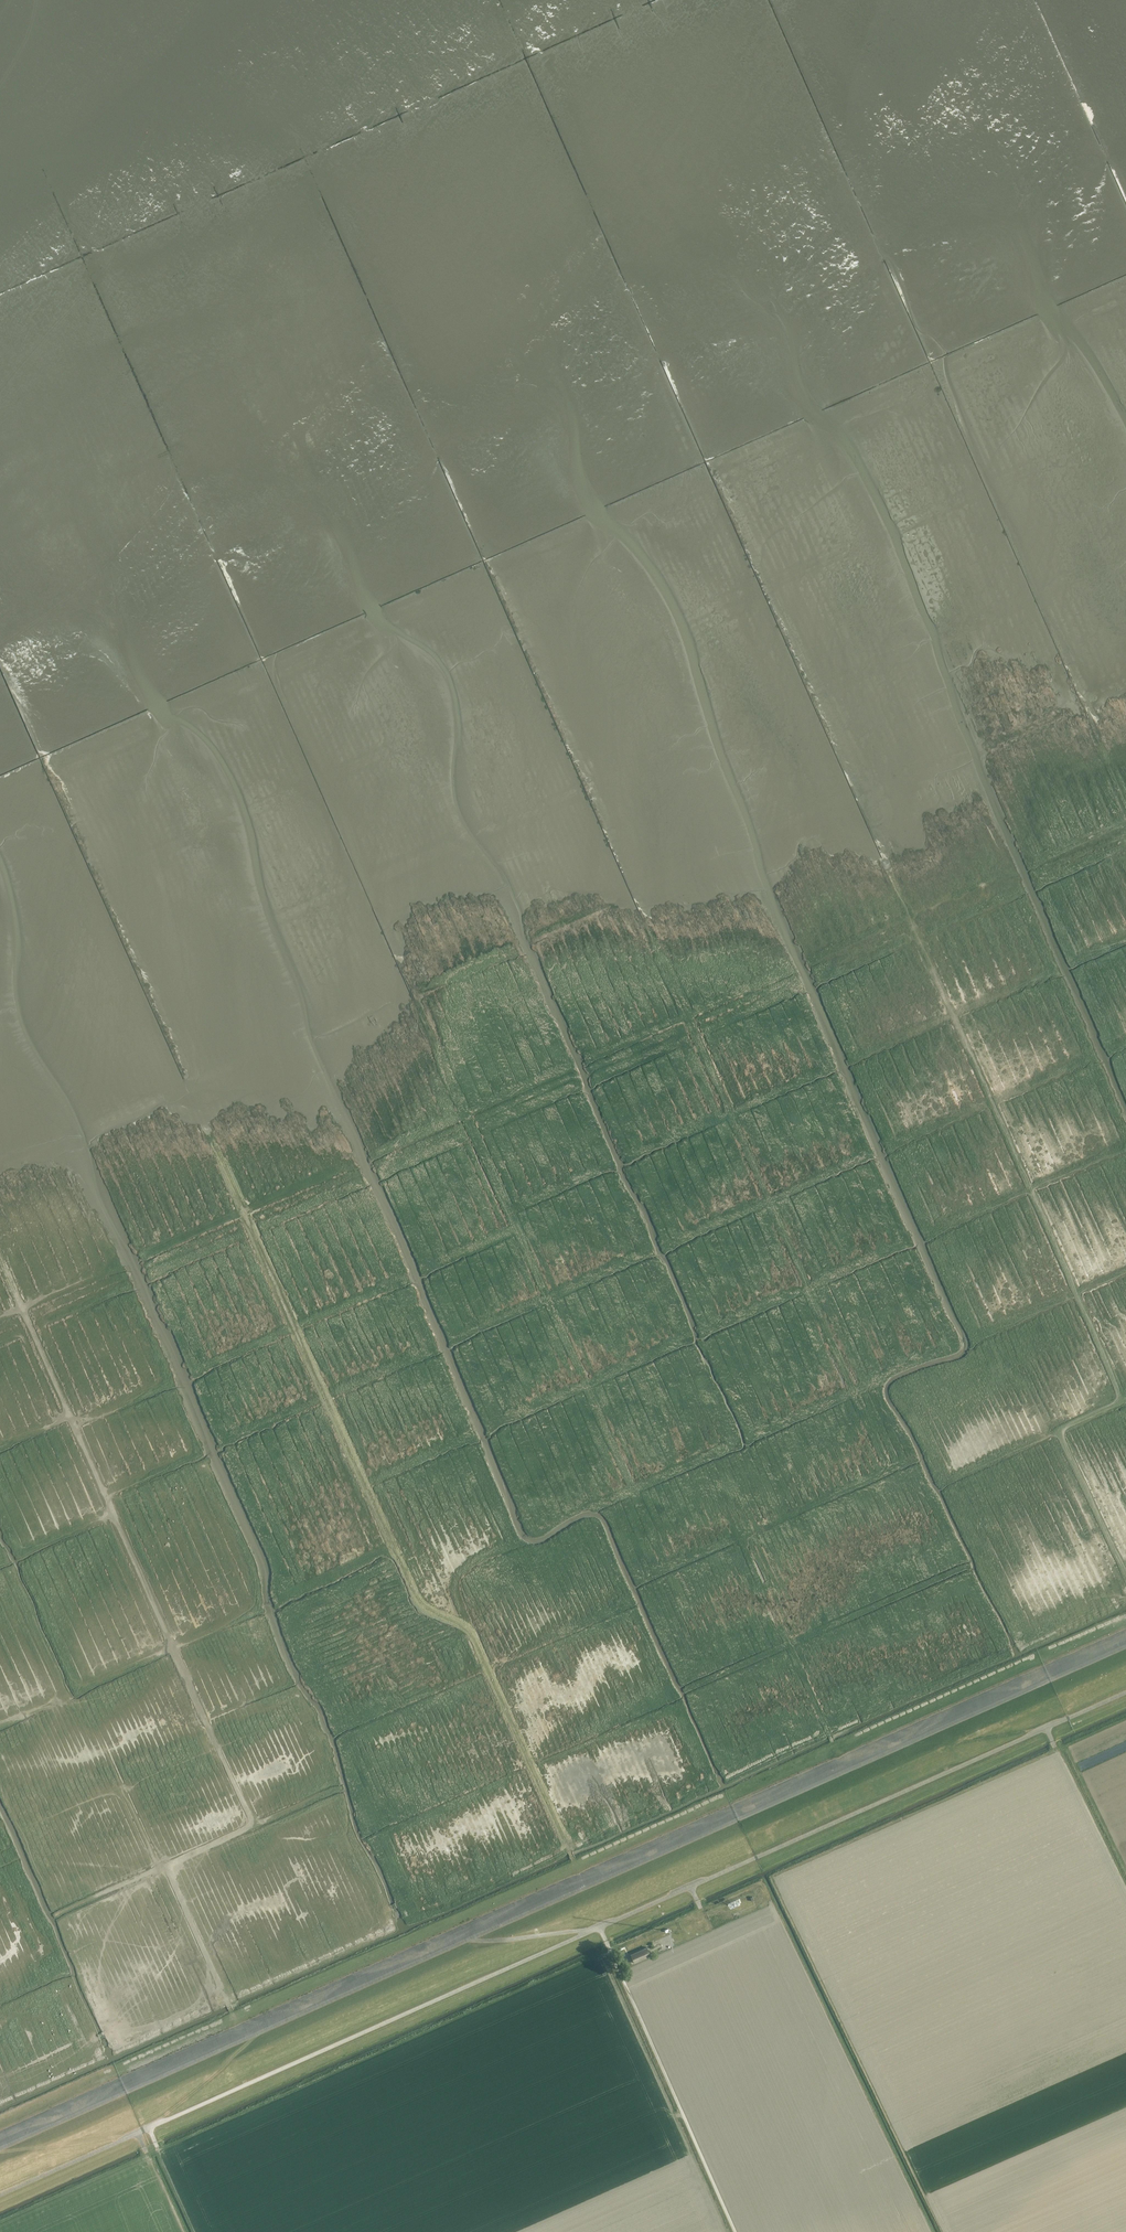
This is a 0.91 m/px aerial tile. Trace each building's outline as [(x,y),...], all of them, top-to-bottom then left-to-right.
[(631,1954),(634,1963),(650,1955),(647,1947),(631,1954)]
